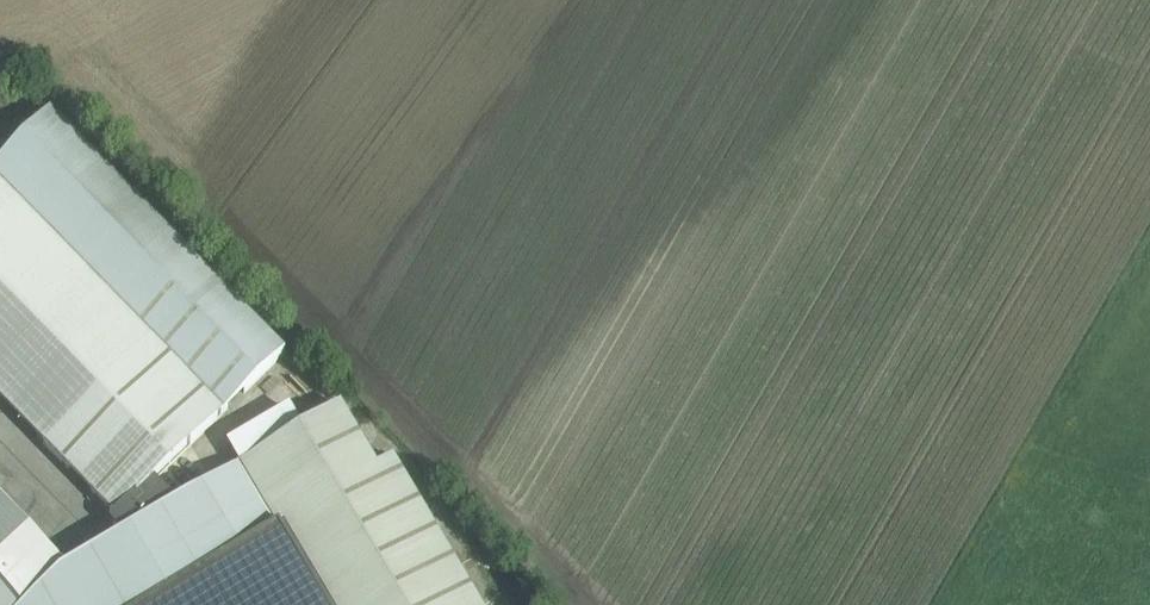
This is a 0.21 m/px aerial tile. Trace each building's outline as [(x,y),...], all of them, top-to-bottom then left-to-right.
[(113,516),(112,522),(124,533),(133,535),(145,522),(150,523),(161,511),(168,504),(168,498),(152,482),(285,352),(51,113),(0,161),(0,399),(113,516)] [(150,604),(481,604),(393,457),(377,467),(341,407),(243,464),(282,531),(150,604)] [(243,464),(161,511),(150,523),(145,522),(133,535),(124,533),(63,566),(22,604),(150,604),(283,531),(243,464)] [(64,567),(0,497),(0,604),(22,604),(64,567)]
